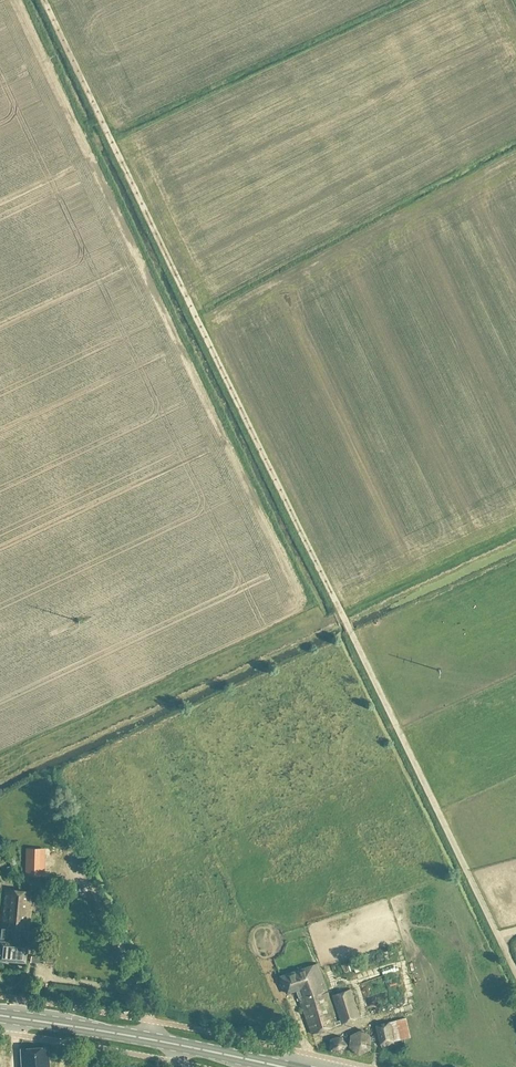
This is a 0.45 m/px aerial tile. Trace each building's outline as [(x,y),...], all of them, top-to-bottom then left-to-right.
[(64,876),(65,850),(26,849),(25,876),(64,876)] [(19,890),(6,889),(0,939),(0,958),(10,959),(11,951),(14,951),(15,941),(12,940),(13,929),(15,929),(19,890)] [(32,891),(19,890),(15,929),(13,929),(12,940),(15,941),(14,951),(11,951),(10,959),(25,961),(27,942),(32,891)] [(46,926),(36,925),(36,937),(44,938),(46,926)] [(354,965),(359,964),(355,953),(350,955),(354,965)] [(339,1020),(336,1021),(322,979),(321,979),(316,964),(280,976),(287,993),(296,989),(312,1033),(340,1023),(339,1020)] [(378,996),(389,992),(386,985),(391,983),(387,971),(374,975),(379,988),(375,989),(378,996)] [(342,1023),(359,1016),(350,988),(332,994),(342,1023)] [(410,1038),(406,1018),(376,1024),(380,1046),(393,1043),(393,1041),(410,1038)] [(362,1028),(349,1034),(349,1046),(358,1054),(370,1049),(371,1036),(362,1028)] [(340,1035),(329,1039),(330,1051),(340,1053),(347,1044),(340,1035)] [(35,1066),(48,1066),(48,1065),(47,1046),(34,1047),(35,1066)] [(34,1047),(21,1048),(22,1066),(35,1066),(34,1047)]
